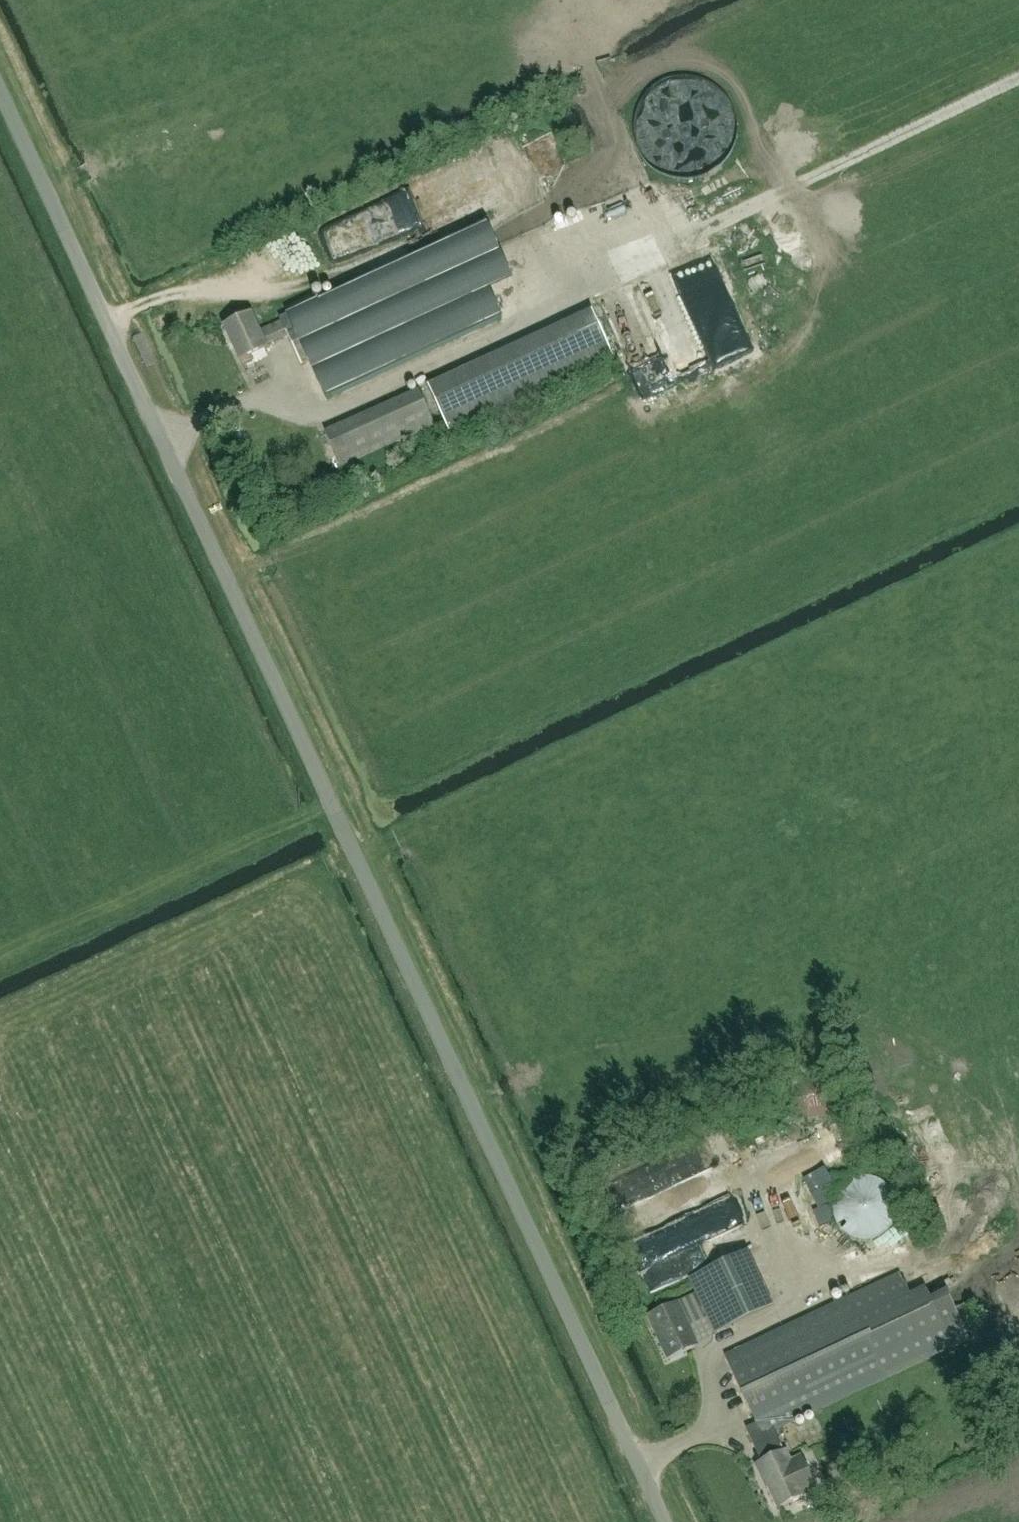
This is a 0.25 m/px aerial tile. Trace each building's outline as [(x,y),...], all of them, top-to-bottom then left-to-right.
[(252,314),(225,327),(241,361),(268,348),(266,345),(288,335),(292,336),(291,341),(302,364),(309,361),(326,398),(502,318),(489,290),(512,280),(487,225),(464,236),(260,330),(252,314)] [(700,315),(708,341),(738,332),(730,306),(700,315)] [(597,310),(434,385),(456,433),(619,357),(597,310)] [(420,391),(326,433),(341,466),(435,425),(420,391)] [(817,1122),(828,1108),(802,1086),(790,1100),(817,1122)] [(841,1133),(767,1149),(774,1180),(848,1163),(841,1133)] [(884,1183),(879,1179),(873,1177),(867,1177),(862,1177),(854,1179),(849,1181),(845,1184),(841,1188),(838,1192),(835,1199),(834,1206),(834,1213),(836,1219),(838,1224),(841,1229),(845,1233),(850,1236),(857,1238),(862,1239),(868,1240),(872,1239),(878,1237),(883,1234),(888,1231),(894,1222),(896,1217),(897,1211),(897,1206),(896,1201),(895,1196),(891,1191),(889,1186),(884,1183)] [(697,1342),(689,1326),(708,1317),(716,1333),(773,1306),(748,1251),(690,1278),(697,1292),(677,1301),(678,1302),(649,1316),(667,1356),(697,1342)] [(765,1336),(725,1355),(757,1423),(746,1428),(762,1462),(755,1465),(763,1480),(765,1479),(773,1495),(778,1508),(806,1495),(805,1492),(816,1487),(802,1457),(791,1462),(786,1451),(785,1451),(775,1430),(890,1376),(901,1371),(902,1372),(957,1346),(969,1340),(947,1291),(931,1299),(926,1287),(910,1294),(899,1271),(863,1288),(863,1290),(852,1295),(765,1336)]
